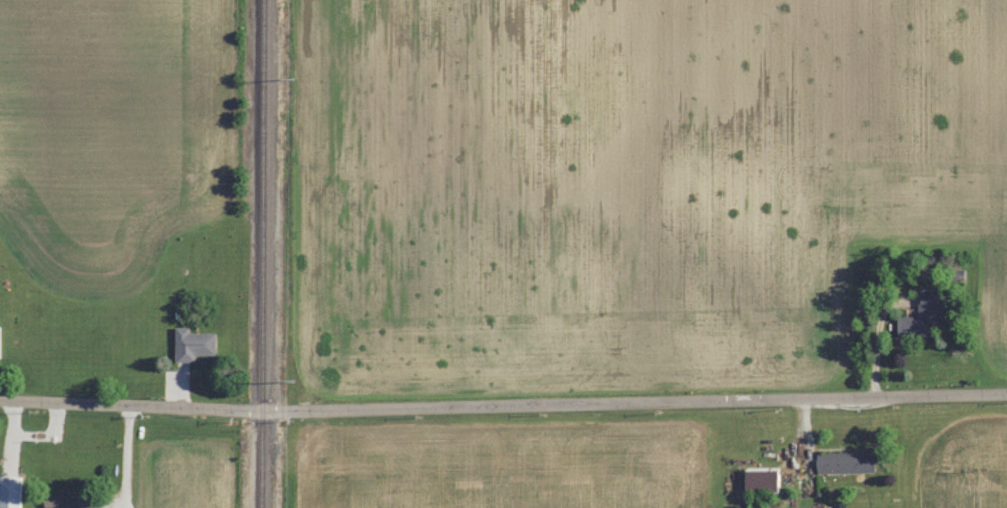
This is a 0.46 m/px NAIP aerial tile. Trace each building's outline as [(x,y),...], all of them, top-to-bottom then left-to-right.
[(946,304),(935,303),(935,293),(917,292),(917,317),(896,317),(896,336),(931,336),(931,319),(946,319),(946,304)] [(199,362),(199,354),(219,354),(219,333),(194,333),(194,328),(180,328),(180,362),(199,362)] [(815,453),(815,474),(874,474),(874,453),(815,453)] [(778,492),(778,468),(743,468),(743,492),(778,492)] [(25,477),(3,477),(3,507),(25,507),(25,477)] [(48,507),(100,507),(100,500),(48,500),(48,507)]
